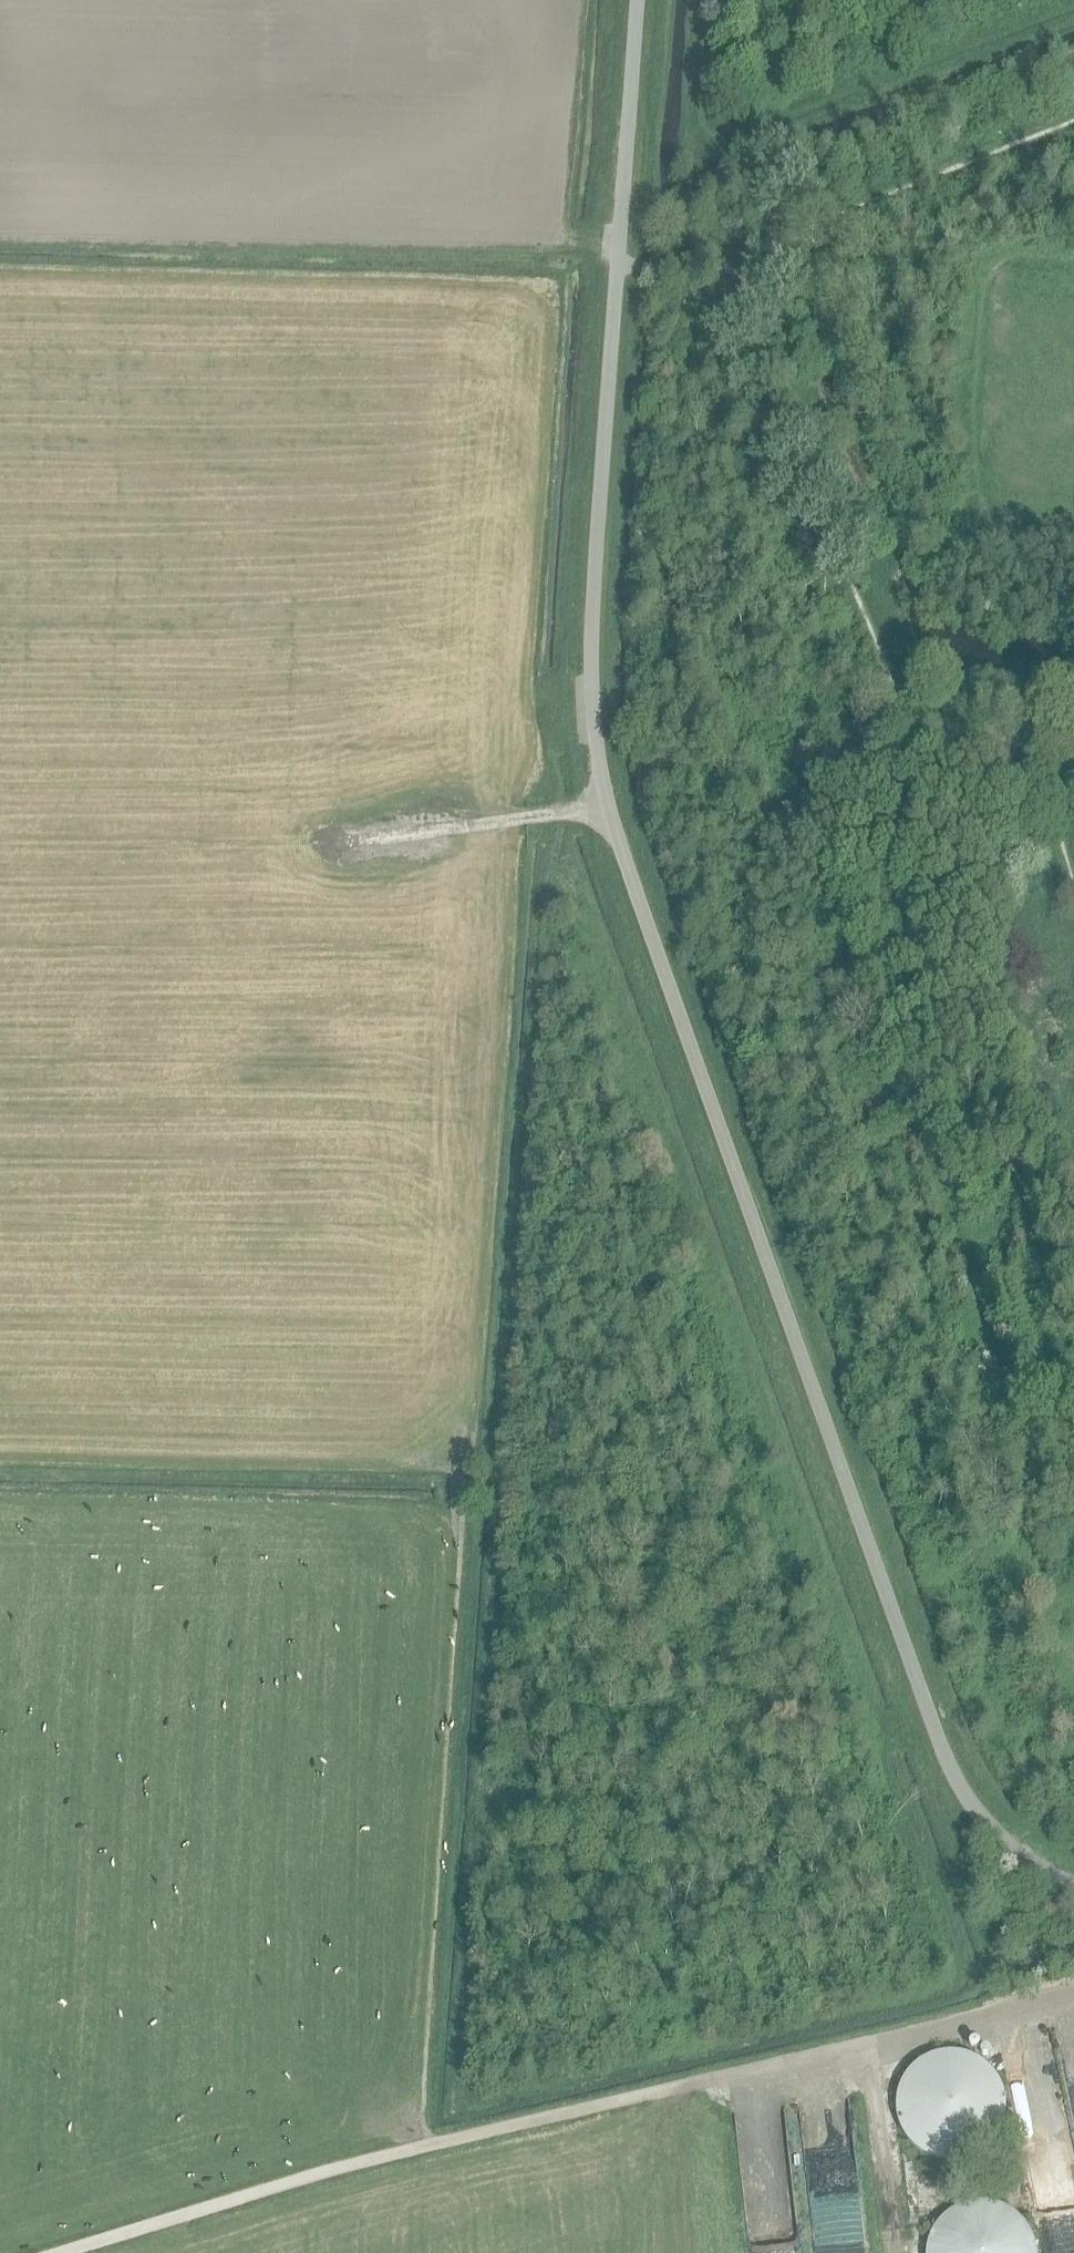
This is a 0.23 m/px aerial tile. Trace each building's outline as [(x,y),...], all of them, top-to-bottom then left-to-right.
[(917,2085),(899,2092),(899,2114),(915,2156),(930,2156),(967,2142),(959,2142),(1003,2126),(1003,2104),(985,2055),(932,2056),(917,2061),(917,2085)] [(1008,2192),(922,2230),(932,2252),(1034,2252),(1008,2192)]
